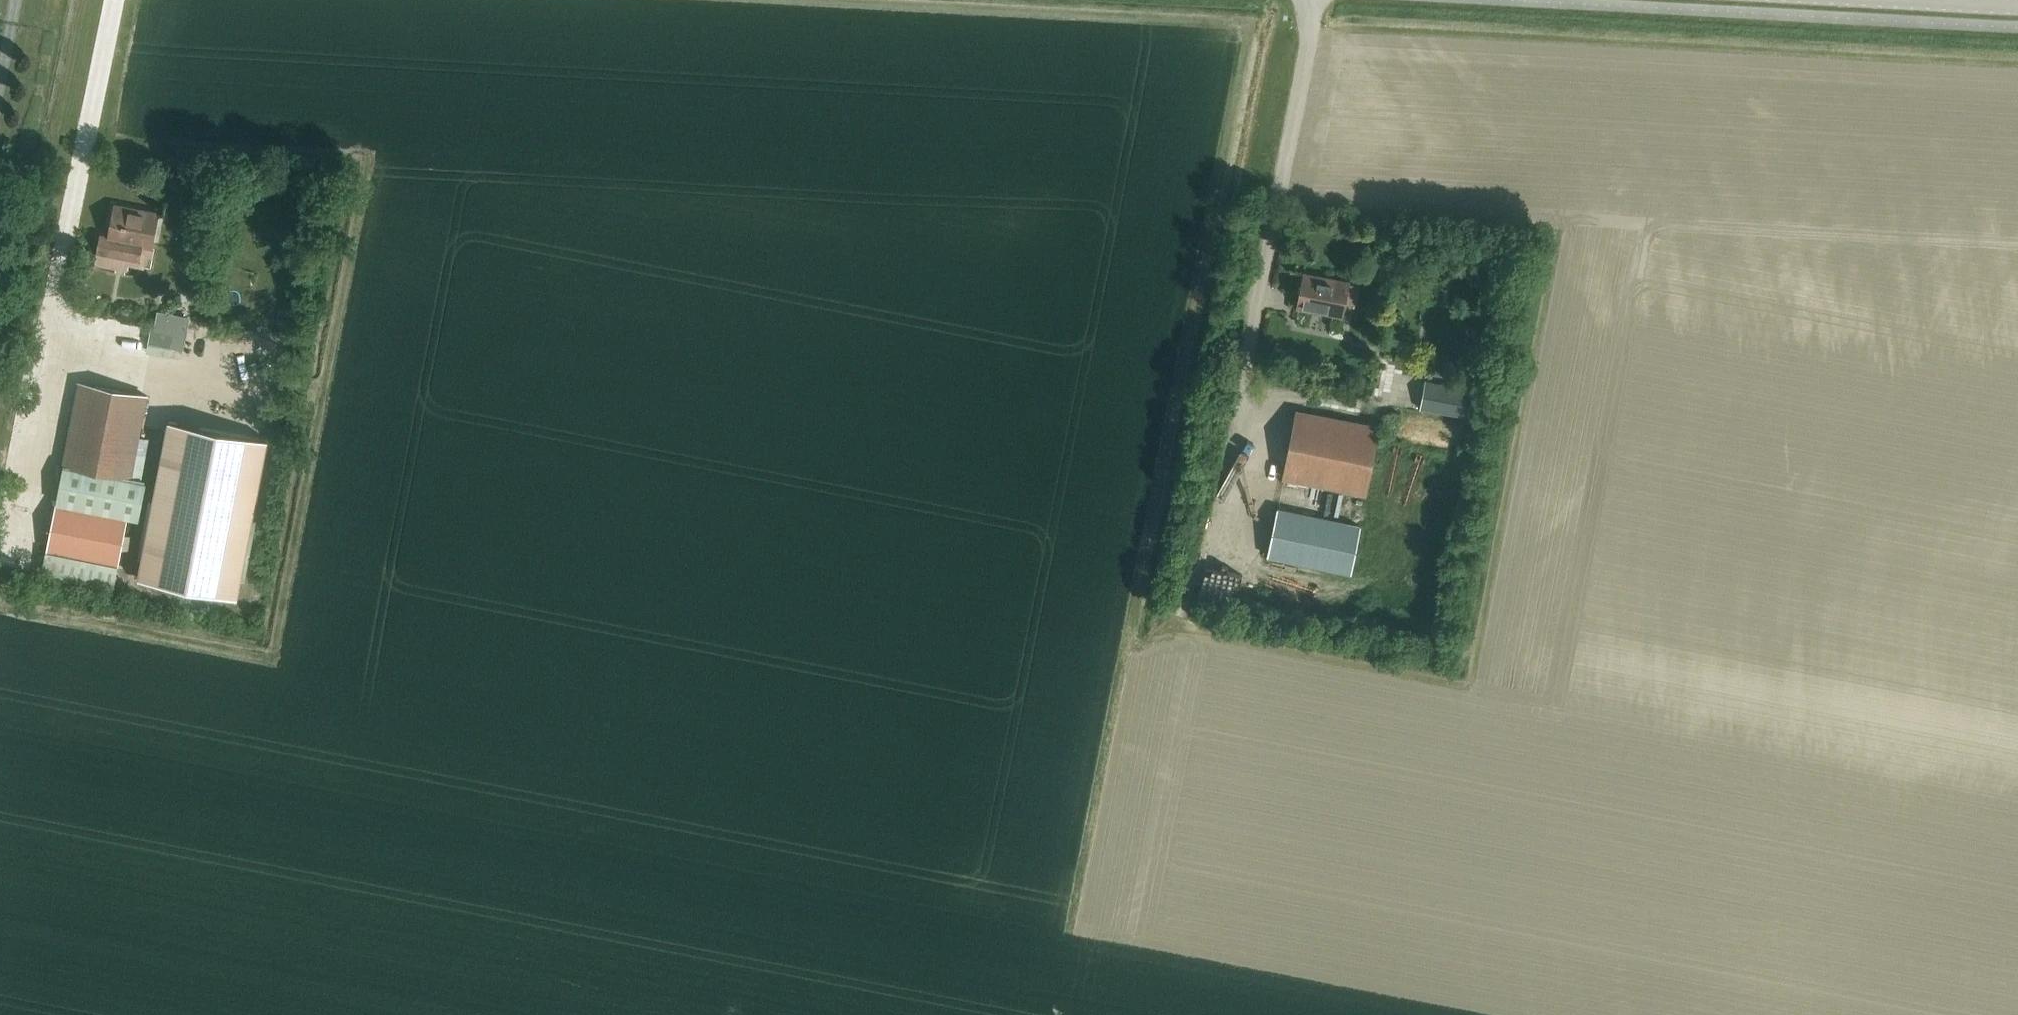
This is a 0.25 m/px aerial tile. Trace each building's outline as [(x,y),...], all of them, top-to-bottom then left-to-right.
[(97,252),(140,260),(143,246),(153,248),(160,212),(114,203),(108,235),(100,234),(97,252)] [(1342,317),(1349,281),(1304,272),(1297,308),(1342,317)] [(148,343),(172,348),(172,347),(178,348),(181,334),(174,333),(175,332),(174,331),(176,323),(160,320),(158,328),(151,326),(148,343)] [(66,462),(131,475),(147,393),(80,380),(64,462),(66,462)] [(1473,389),(1425,380),(1420,408),(1468,417),(1473,389)] [(1365,494),(1378,427),(1297,411),(1283,478),(1365,494)] [(267,439),(169,420),(138,578),(237,597),(267,439)] [(127,515),(138,518),(146,478),(131,475),(66,462),(58,502),(127,515)] [(127,515),(58,502),(56,501),(48,548),(119,562),(127,515)] [(1350,573),(1360,526),(1278,508),(1268,555),(1350,573)]
